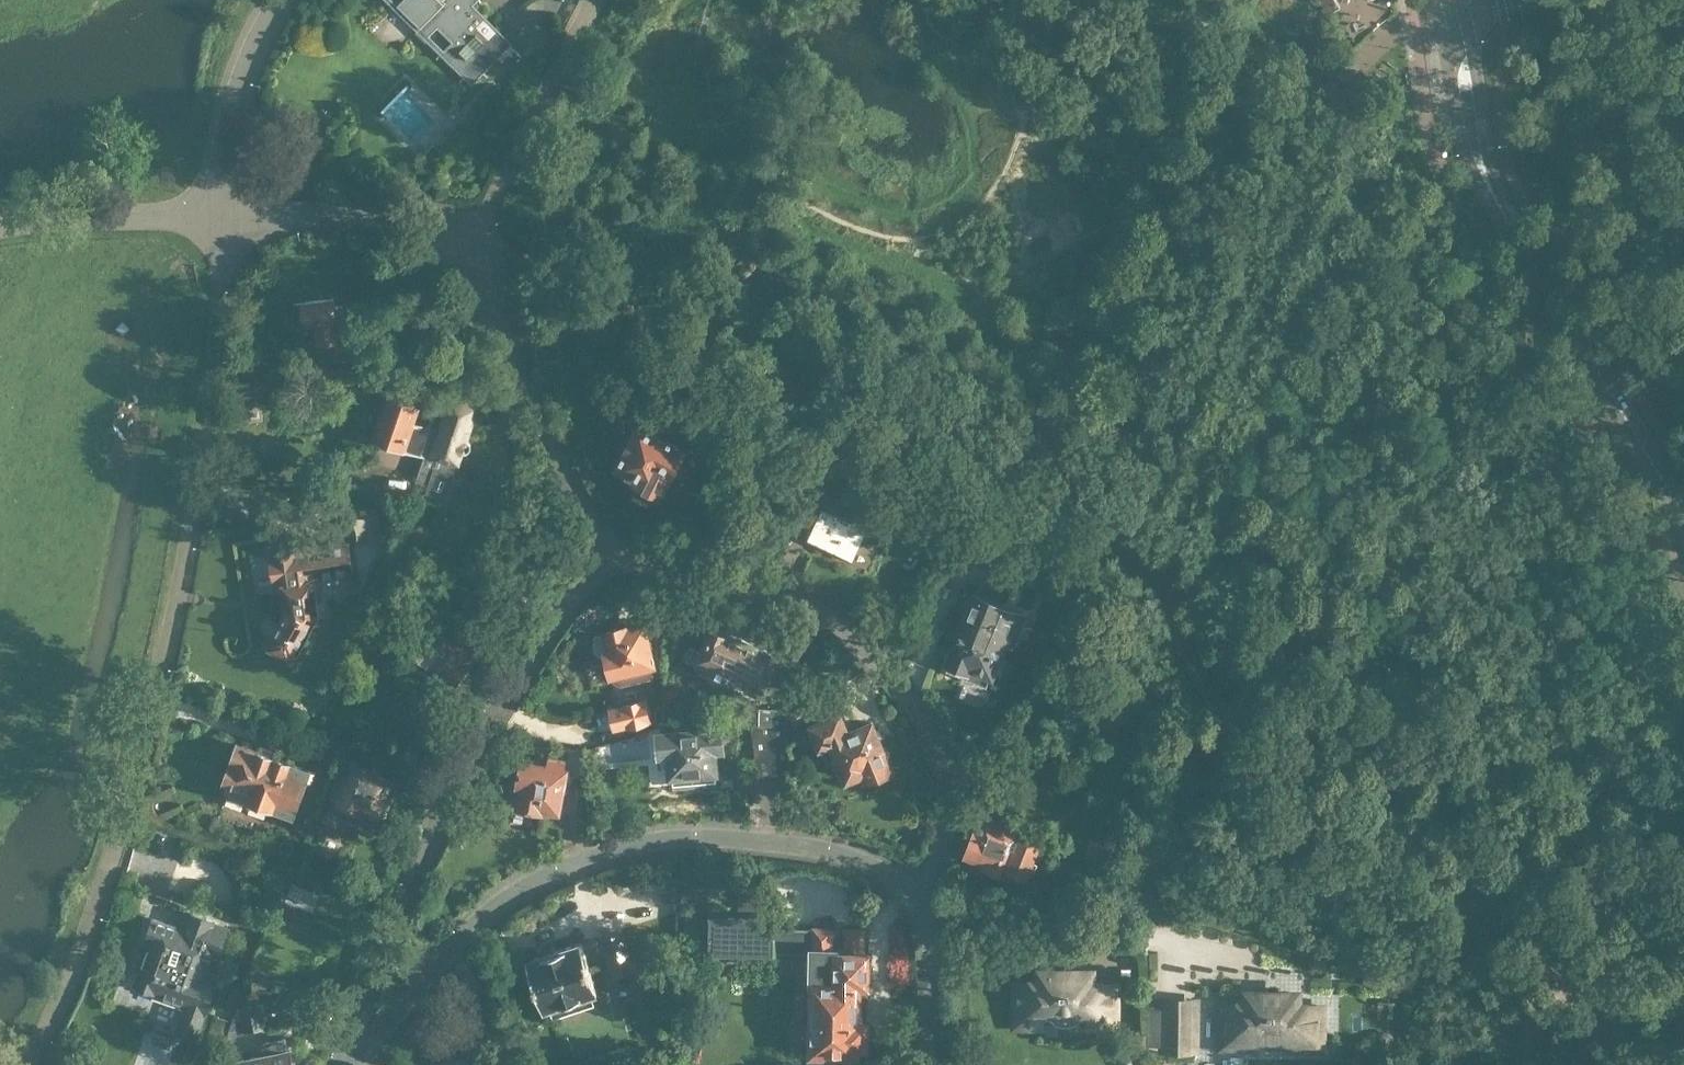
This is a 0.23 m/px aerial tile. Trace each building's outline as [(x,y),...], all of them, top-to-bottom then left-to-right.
[(473,84),(511,44),(467,0),(388,0),(473,84)] [(1328,13),(1331,12),(1341,6),(1337,0),(1320,0),(1328,13)] [(330,376),(371,372),(365,331),(348,333),(345,308),(294,317),(294,318),(292,319),(291,322),(290,326),(291,331),(295,333),(296,335),(304,334),(306,352),(318,351),(318,352),(324,351),(326,362),(328,361),(330,376)] [(407,447),(425,453),(434,425),(417,419),(422,404),(390,393),(375,437),(406,447),(407,447)] [(434,425),(425,453),(426,453),(417,481),(427,485),(425,492),(447,499),(456,474),(454,473),(458,463),(460,463),(464,451),(467,451),(470,450),(471,449),(472,447),(472,444),(472,443),(470,440),(468,440),(481,404),(481,403),(453,393),(452,394),(440,427),(434,425)] [(670,416),(682,423),(690,407),(678,401),(670,416)] [(259,410),(239,412),(241,426),(260,423),(259,410)] [(640,421),(617,465),(637,475),(636,478),(640,481),(634,492),(652,502),(658,490),(662,492),(687,445),(685,444),(690,434),(661,419),(656,429),(640,421)] [(810,495),(792,532),(845,558),(847,553),(854,557),(868,527),(832,509),(834,506),(816,497),(821,487),(824,479),(810,473),(801,491),(810,495)] [(286,611),(269,642),(272,643),(270,646),(291,658),(293,655),(295,656),(315,620),(320,619),(313,578),(353,572),(348,542),(274,554),(276,565),(278,565),(279,566),(280,566),(281,568),(287,603),(287,605),(287,606),(287,607),(287,608),(286,611)] [(950,660),(947,668),(988,685),(993,673),(1008,638),(1013,640),(1026,611),(1021,609),(1028,591),(1002,581),(1000,585),(982,577),(949,659),(950,660)] [(428,662),(429,661),(438,667),(434,672),(435,678),(447,685),(452,684),(456,678),(458,679),(471,658),(469,657),(475,648),(474,643),(454,631),(455,629),(434,616),(411,652),(428,662)] [(654,678),(651,665),(654,664),(645,624),(628,628),(627,626),(606,632),(606,633),(600,634),(597,640),(599,652),(605,655),(608,654),(614,682),(621,686),(654,678)] [(696,656),(694,663),(696,667),(705,671),(729,681),(748,637),(729,629),(728,632),(713,626),(701,656),(696,656)] [(748,637),(729,681),(731,683),(734,677),(753,685),(758,675),(767,679),(771,670),(773,671),(781,652),(748,637)] [(662,688),(662,723),(679,723),(679,688),(662,688)] [(790,707),(789,726),(792,738),(813,727),(826,758),(837,754),(848,779),(865,772),(868,779),(894,767),(874,719),(855,727),(847,709),(842,711),(815,722),(811,713),(822,708),(815,694),(790,707)] [(622,710),(626,726),(655,719),(651,703),(622,710)] [(789,726),(790,707),(787,709),(767,707),(766,724),(752,723),(756,749),(791,751),(792,738),(789,726)] [(660,727),(662,753),(670,752),(672,774),(673,774),(675,787),(717,784),(716,770),(718,770),(716,748),(724,747),(721,722),(660,727)] [(240,742),(225,781),(229,783),(226,791),(229,795),(246,802),(252,799),(250,804),(271,811),(272,807),(296,816),(314,768),(240,742)] [(542,807),(560,810),(567,769),(565,768),(567,758),(550,755),(548,766),(524,762),(520,780),(513,784),(510,797),(515,802),(519,803),(519,804),(542,809),(542,807)] [(336,808),(375,826),(380,815),(380,816),(390,795),(388,793),(394,778),(358,761),(357,763),(347,758),(329,795),(338,799),(336,802),(339,803),(336,808)] [(1009,869),(1029,877),(1044,839),(984,816),(978,831),(977,831),(968,854),(970,855),(968,861),(970,866),(982,870),(985,869),(987,864),(1008,873),(1009,869)] [(309,899),(323,903),(327,891),(314,886),(309,899)] [(196,1038),(218,979),(204,972),(212,952),(219,955),(228,929),(212,923),(213,920),(194,913),(188,931),(155,919),(148,938),(149,939),(138,969),(142,971),(137,983),(141,984),(140,985),(156,991),(155,994),(157,995),(157,996),(162,998),(163,997),(187,1006),(186,1008),(188,1009),(180,1030),(195,1036),(194,1037),(196,1038)] [(811,948),(810,954),(808,957),(806,960),(806,965),(806,970),(808,974),(810,977),(810,984),(813,986),(812,1054),(837,1054),(837,1057),(841,1061),(855,1061),(858,1057),(858,1054),(861,1054),(861,1046),(869,1046),(869,1020),(864,1020),(864,1000),(862,1000),(862,985),(871,985),(871,951),(865,951),(866,928),(847,927),(847,930),(834,930),(834,927),(816,927),(816,928),(776,928),(776,916),(777,915),(776,914),(775,914),(748,914),(745,913),(743,913),(740,914),(712,913),(711,914),(711,915),(710,953),(711,953),(738,953),(744,954),(746,954),(748,953),(773,954),(775,954),(776,952),(776,948),(811,948)] [(621,932),(602,939),(613,975),(615,980),(627,980),(641,980),(641,983),(642,991),(661,991),(661,983),(661,980),(667,980),(667,955),(629,955),(621,932)] [(546,1011),(551,1009),(554,1018),(597,1004),(595,995),(600,993),(582,941),(529,958),(530,963),(527,969),(529,977),(536,980),(546,1011)] [(1019,983),(1019,1025),(1044,1026),(1044,1021),(1052,1019),(1057,1020),(1068,1021),(1078,1020),(1083,1019),(1091,1022),(1091,1026),(1117,1027),(1118,985),(1116,985),(1093,985),(1094,973),(1078,972),(1059,972),(1043,972),(1043,984),(1019,983)] [(1225,1004),(1225,1046),(1250,1047),(1298,1047),(1323,1048),(1324,1006),(1322,1006),(1300,1006),(1300,993),(1284,993),(1265,992),(1265,993),(1250,993),(1250,1005),(1225,1004)] [(1199,996),(1162,996),(1162,1052),(1199,1052),(1199,996)] [(262,1001),(240,1005),(245,1031),(266,1027),(262,1001)] [(261,1047),(261,1050),(239,1054),(239,1058),(226,1061),(226,1064),(294,1064),(291,1048),(289,1048),(287,1036),(266,1039),(267,1046),(261,1047)]
